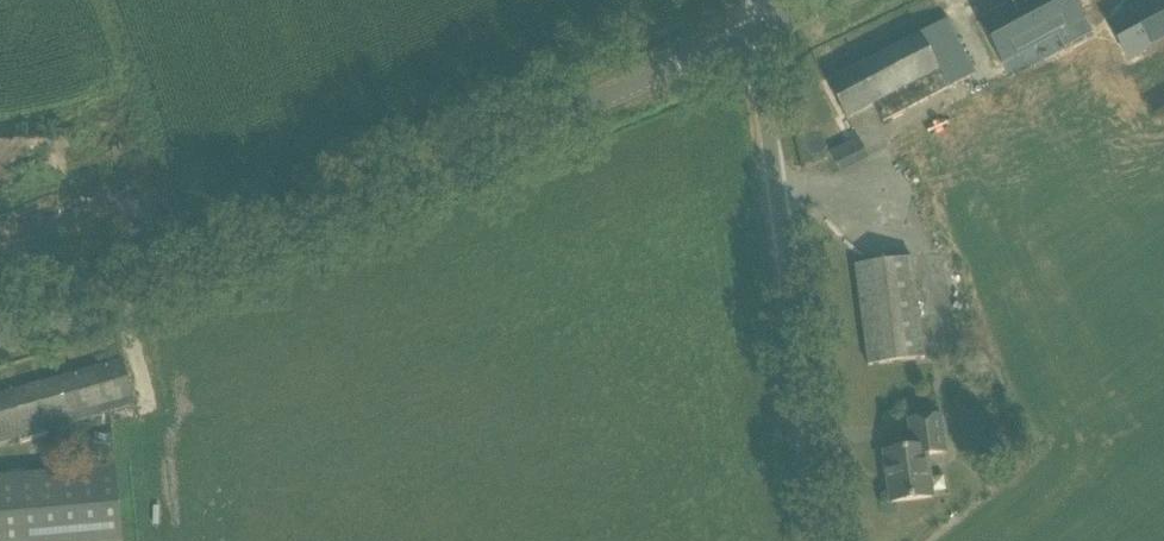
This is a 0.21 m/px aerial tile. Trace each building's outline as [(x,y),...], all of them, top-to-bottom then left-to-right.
[(976,23),(999,65),(1054,36),(1062,50),(1091,35),(1072,0),(1020,0),(976,23)] [(1107,22),(1126,58),(1163,38),(1163,0),(1149,0),(1107,22)] [(874,105),(883,123),(974,75),(946,22),(828,84),(847,120),(874,105)] [(832,150),(842,171),(870,158),(860,137),(832,150)] [(855,266),(869,364),(924,356),(910,258),(855,266)] [(136,404),(123,360),(0,396),(0,443),(136,404)] [(885,453),(892,503),(932,498),(926,455),(945,453),(940,417),(910,421),(914,449),(885,453)] [(116,468),(0,479),(0,540),(123,540),(116,468)]
